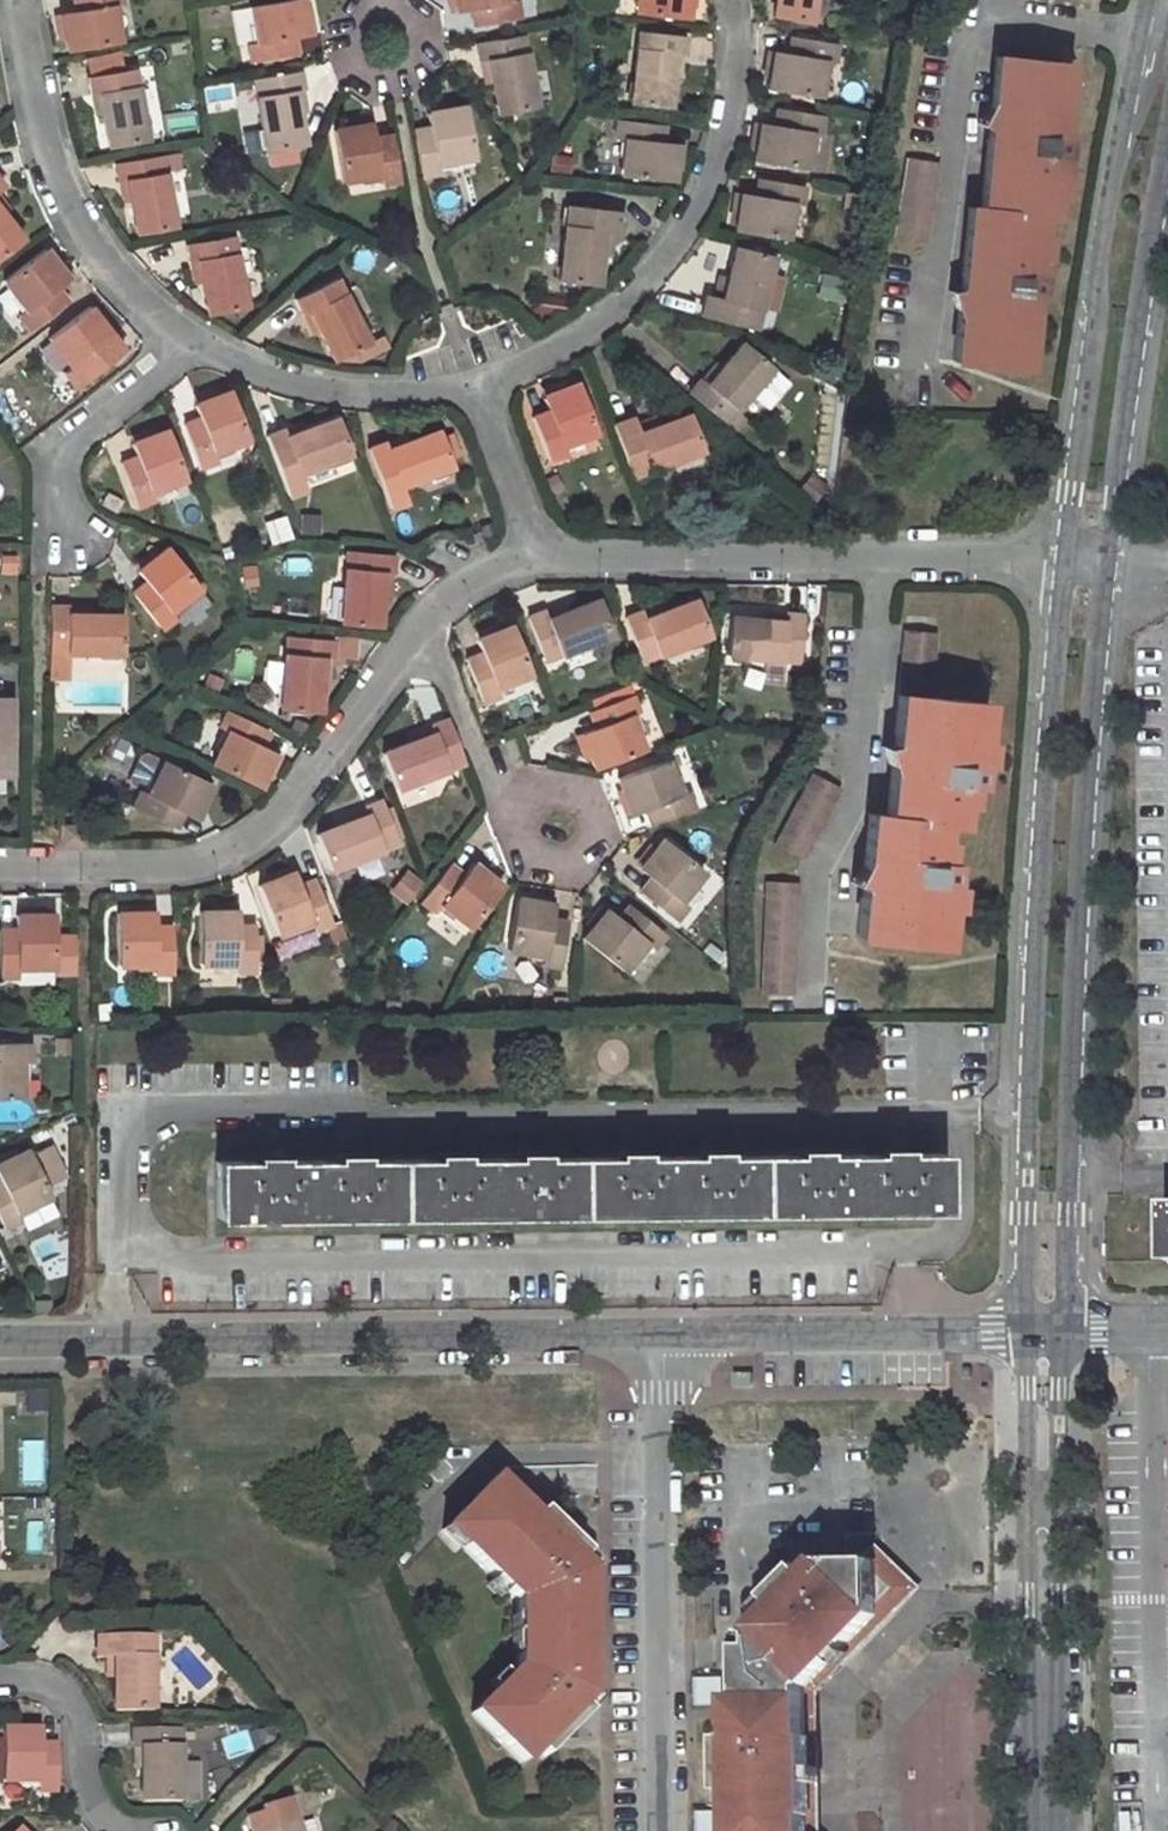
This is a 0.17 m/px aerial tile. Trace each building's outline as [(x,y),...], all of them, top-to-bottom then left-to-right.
[(119,42),(114,9),(129,6),(127,0),(76,0),(78,12),(63,14),(68,38),(70,50),(119,42)] [(445,15),(450,14),(448,0),(442,0),(445,15)] [(450,14),(468,11),(471,28),(518,19),(514,0),(505,0),(500,1),(500,0),(448,0),(450,14)] [(633,9),(681,16),(682,3),(683,0),(634,0),(633,9)] [(771,13),(772,14),(809,20),(812,0),(773,0),(771,13)] [(247,9),(253,47),(241,49),(244,68),(290,60),(287,41),(302,38),(297,13),(295,1),(247,9)] [(309,37),(305,12),(297,13),(302,38),(309,37)] [(68,38),(63,14),(57,15),(61,39),(68,38)] [(638,36),(631,107),(666,110),(670,78),(672,57),(681,58),(683,41),(638,36)] [(769,90),(818,98),(824,60),(836,62),(838,45),(791,38),(789,54),(775,52),(771,75),(769,90)] [(487,65),(490,87),(496,119),(535,112),(522,41),(477,48),(480,67),(487,65)] [(766,51),(763,73),(771,75),(775,52),(766,51)] [(678,79),(681,58),(672,57),(670,78),(678,79)] [(967,207),(961,274),(968,274),(965,310),(958,309),(953,362),(995,365),(996,358),(1028,361),(1034,293),(1039,294),(1041,273),(1036,272),(1041,213),(1053,214),(1058,155),(1065,156),(1066,136),(1060,135),(1064,95),(1058,95),(1061,63),(993,57),(989,108),(997,109),(993,144),(985,143),(980,208),(967,207)] [(480,67),(483,88),(490,87),(487,65),(480,67)] [(98,93),(101,113),(107,147),(144,140),(131,69),(85,76),(89,94),(98,93)] [(253,83),(266,156),(304,149),(299,117),(295,97),(304,95),(300,75),(253,83)] [(101,113),(98,93),(89,94),(93,114),(101,113)] [(307,115),(304,95),(295,97),(299,117),(307,115)] [(444,107),(419,111),(421,120),(446,116),(444,107)] [(987,124),(985,143),(993,144),(997,109),(989,108),(987,124)] [(807,170),(812,135),(826,137),(830,119),(781,111),(779,128),(765,126),(761,151),(759,163),(807,170)] [(433,167),(467,161),(459,114),(446,116),(421,120),(424,135),(413,137),(421,184),(435,181),(433,167)] [(344,133),(368,129),(367,120),(343,124),(344,133)] [(622,178),(672,183),(674,170),(676,146),(661,145),(663,126),(615,122),(613,140),(625,141),(622,178)] [(761,151),(765,126),(758,124),(754,150),(761,151)] [(340,184),(375,177),(378,192),(395,189),(387,140),(371,142),(368,129),(344,133),(332,136),(340,184)] [(676,146),(674,170),(682,171),(685,147),(676,146)] [(171,229),(159,157),(113,165),(117,183),(125,181),(129,203),(135,235),(171,229)] [(905,159),(893,237),(925,242),(937,165),(905,159)] [(0,178),(0,196),(4,202),(13,195),(0,178)] [(129,203),(125,181),(117,183),(121,204),(129,203)] [(736,233),(785,240),(790,205),(804,207),(806,190),(758,181),(755,199),(741,196),(737,220),(736,233)] [(734,195),(730,219),(737,220),(741,196),(734,195)] [(25,228),(4,202),(0,196),(0,248),(25,228)] [(599,245),(601,225),(611,226),(616,227),(618,208),(566,202),(559,273),(596,277),(599,245)] [(601,225),(599,245),(608,246),(611,226),(601,225)] [(206,282),(212,316),(250,308),(237,236),(191,243),(195,267),(203,266),(206,282)] [(773,276),(776,261),(739,252),(733,283),(728,306),(718,303),(713,302),(708,324),(759,337),(765,311),(773,276)] [(3,285),(25,312),(15,321),(27,335),(65,306),(54,292),(66,283),(52,263),(45,253),(3,285)] [(52,263),(66,283),(72,279),(58,259),(52,263)] [(195,267),(198,283),(206,282),(203,266),(195,267)] [(959,290),(958,309),(965,310),(968,274),(961,274),(959,290)] [(784,278),(773,276),(765,311),(777,313),(784,278)] [(316,311),(325,331),(339,358),(372,342),(340,278),(299,298),(308,315),(316,311)] [(723,281),(718,303),(728,306),(733,283),(723,281)] [(52,336),(73,363),(62,372),(75,388),(113,358),(102,344),(114,335),(99,315),(91,305),(52,336)] [(99,315),(114,335),(120,330),(105,310),(99,315)] [(308,315),(318,334),(325,331),(316,311),(308,315)] [(795,389),(777,373),(746,349),(725,374),(711,392),(704,386),(693,399),(729,430),(754,400),(773,415),(795,389)] [(711,392),(725,374),(719,369),(704,386),(711,392)] [(560,378),(540,386),(543,394),(563,386),(560,378)] [(534,413),(551,459),(566,453),(562,440),(594,429),(577,381),(563,386),(543,394),(548,408),(534,413)] [(212,389),(190,397),(192,403),(214,395),(212,389)] [(214,395),(192,403),(199,420),(185,424),(203,470),(219,463),(214,450),(245,438),(227,391),(214,395)] [(300,475),(349,455),(335,421),(307,433),(289,440),(286,431),(266,439),(283,482),(300,475)] [(637,483),(706,457),(692,422),(662,433),(642,440),(638,432),(636,426),(617,433),(637,483)] [(383,484),(450,457),(436,423),(404,436),(388,442),(385,433),(366,441),(383,484)] [(303,424),(286,431),(289,440),(307,433),(303,424)] [(658,424),(638,432),(642,440),(662,433),(658,424)] [(388,442),(404,436),(401,427),(385,433),(388,442)] [(153,436),(131,444),(134,451),(156,443),(153,436)] [(155,500),(188,488),(169,438),(156,443),(134,451),(140,466),(125,472),(143,520),(160,513),(155,500)] [(300,475),(283,482),(289,498),(306,492),(300,475)] [(135,594),(162,635),(179,623),(171,611),(198,593),(168,548),(154,557),(136,569),(147,586),(135,594)] [(345,550),(336,624),(376,628),(379,592),(381,576),(387,577),(389,554),(345,550)] [(136,569),(154,557),(152,552),(132,564),(136,569)] [(640,657),(709,630),(696,593),(663,606),(644,613),(642,606),(624,613),(640,657)] [(545,659),(612,634),(598,598),(567,610),(545,619),(542,611),(528,616),(545,659)] [(661,599),(642,606),(644,613),(663,606),(661,599)] [(545,619),(567,610),(563,603),(542,611),(545,619)] [(70,653),(125,653),(125,614),(91,614),(70,614),(69,606),(52,606),(52,678),(70,678),(70,653)] [(763,619),(781,620),(781,611),(764,609),(763,619)] [(727,655),(797,661),(801,613),(781,611),(781,620),(763,619),(730,616),(727,655)] [(493,617),(472,625),(474,632),(496,624),(493,617)] [(496,682),(527,670),(508,619),(496,624),(474,632),(481,648),(464,654),(482,700),(500,694),(496,682)] [(890,768),(885,818),(867,816),(862,870),(870,871),(867,906),(859,905),(856,935),(855,940),(928,947),(930,924),(945,926),(951,868),(938,867),(943,827),(959,828),(963,787),(976,788),(981,729),(969,728),(971,704),(930,700),(935,637),(903,633),(893,732),(900,733),(897,769),(890,768)] [(324,681),(326,660),(333,660),(334,643),(289,638),(281,711),(320,716),(324,681)] [(118,667),(119,655),(71,653),(70,665),(118,667)] [(326,660),(324,681),(331,681),(333,660),(326,660)] [(580,732),(594,768),(641,750),(629,716),(638,713),(631,695),(587,711),(593,727),(580,732)] [(9,775),(10,698),(0,698),(0,774),(9,775)] [(981,729),(983,706),(971,704),(969,728),(981,729)] [(391,777),(458,751),(441,707),(422,715),(426,723),(409,729),(377,741),(391,777)] [(210,765),(258,788),(264,775),(275,753),(269,750),(259,746),(266,732),(221,710),(214,726),(226,732),(210,765)] [(422,715),(406,721),(409,729),(426,723),(422,715)] [(892,749),(890,768),(897,769),(900,733),(893,732),(892,749)] [(148,794),(163,763),(139,752),(135,754),(123,778),(124,782),(136,788),(148,794)] [(275,753),(264,775),(271,779),(282,756),(275,753)] [(657,821),(703,803),(697,786),(686,790),(674,759),(624,777),(628,788),(637,811),(651,806),(657,821)] [(163,763),(148,794),(136,788),(128,804),(172,827),(180,812),(193,819),(202,800),(208,785),(163,763)] [(810,775),(772,843),(801,858),(837,791),(810,775)] [(637,811),(628,788),(620,790),(629,814),(637,811)] [(325,863),(393,838),(376,795),(358,801),(361,811),(343,818),(312,830),(325,863)] [(202,800),(193,819),(199,822),(209,803),(202,800)] [(343,818),(361,811),(358,801),(339,809),(343,818)] [(683,903),(706,875),(665,842),(655,853),(640,871),(653,882),(645,892),(684,923),(693,911),(683,903)] [(640,871),(655,853),(650,848),(635,866),(640,871)] [(474,860),(493,874),(498,868),(479,853),(474,860)] [(445,903),(470,924),(503,882),(493,874),(474,860),(464,872),(452,862),(421,903),(436,915),(445,903)] [(289,868),(267,876),(270,886),(292,877),(289,868)] [(404,902),(419,882),(403,870),(388,890),(404,902)] [(867,906),(870,871),(862,870),(860,887),(859,905),(867,906)] [(274,937),(310,925),(314,936),(331,929),(314,884),(296,890),(292,877),(270,886),(257,891),(274,937)] [(790,997),(796,881),(764,880),(759,995),(790,997)] [(205,907),(226,908),(226,898),(205,898),(205,907)] [(555,901),(535,899),(534,908),(554,910),(555,901)] [(126,914),(148,914),(148,904),(126,904),(126,914)] [(598,927),(612,910),(605,905),(591,922),(598,927)] [(588,941),(628,972),(649,944),(660,952),(671,938),(632,906),(621,919),(612,910),(598,927),(588,941)] [(189,958),(226,958),(226,970),(242,970),(242,921),(226,921),(226,908),(205,907),(188,907),(189,958)] [(517,907),(511,957),(547,960),(546,974),(565,976),(570,926),(553,925),(554,910),(534,908),(517,907)] [(112,964),(149,964),(149,976),(166,976),(165,925),(148,925),(148,914),(126,914),(111,914),(112,964)] [(51,967),(52,915),(14,915),(14,931),(0,931),(0,982),(19,982),(18,968),(51,967)] [(930,924),(928,947),(943,949),(945,926),(930,924)] [(26,1097),(25,1061),(38,1061),(38,1043),(0,1043),(0,1097),(26,1097)] [(253,1161),(215,1161),(216,1217),(941,1208),(941,1153),(903,1154),(903,1146),(888,1146),(875,1147),(875,1154),(822,1154),(822,1147),(807,1148),(794,1148),(794,1154),(721,1155),(721,1148),(707,1149),(694,1149),(694,1155),(641,1156),(641,1149),(626,1150),(613,1150),(613,1156),(542,1157),(542,1150),(528,1150),(514,1151),(514,1158),(461,1158),(461,1151),(446,1151),(432,1151),(432,1158),(361,1158),(361,1152),(348,1152),(334,1152),(334,1159),(281,1160),(281,1153),(268,1153),(252,1154),(253,1161)] [(62,1177),(46,1147),(27,1156),(43,1187),(62,1177)] [(12,1157),(9,1150),(0,1154),(0,1163),(12,1157)] [(48,1197),(43,1187),(27,1156),(25,1151),(12,1157),(0,1163),(0,1221),(6,1234),(25,1225),(18,1212),(48,1197)] [(1149,1200),(1150,1261),(1167,1260),(1167,1200),(1149,1200)] [(521,1617),(522,1647),(518,1651),(518,1661),(518,1664),(471,1712),(523,1762),(535,1749),(544,1757),(552,1749),(589,1711),(580,1703),(590,1692),(587,1568),(577,1558),(585,1550),(540,1506),(532,1515),(492,1476),(443,1529),(517,1600),(517,1612),(521,1617)] [(810,1686),(829,1667),(908,1588),(878,1558),(826,1560),(811,1574),(802,1565),(783,1584),(792,1593),(780,1605),(757,1629),(757,1646),(747,1646),(747,1694),(747,1713),(738,1712),(738,1737),(727,1737),(726,1791),(738,1791),(738,1830),(811,1830),(810,1686)] [(780,1605),(792,1593),(783,1584),(771,1596),(780,1605)] [(113,1655),(113,1677),(113,1709),(150,1709),(150,1634),(93,1634),(93,1655),(105,1655),(113,1655)] [(738,1694),(738,1712),(747,1713),(747,1694),(738,1694)] [(142,1746),(142,1765),(142,1800),(180,1799),(180,1761),(180,1727),(133,1727),(133,1747),(142,1746)] [(1,1780),(36,1781),(36,1789),(56,1789),(55,1744),(36,1744),(36,1730),(1,1730),(1,1780)] [(133,1765),(142,1765),(142,1746),(133,1747),(133,1765)] [(195,1761),(180,1761),(180,1799),(195,1799),(195,1761)] [(260,1807),(261,1812),(287,1804),(286,1799),(260,1807)] [(295,1821),(292,1822),(287,1804),(261,1812),(246,1816),(251,1830),(298,1830),(295,1821)]
